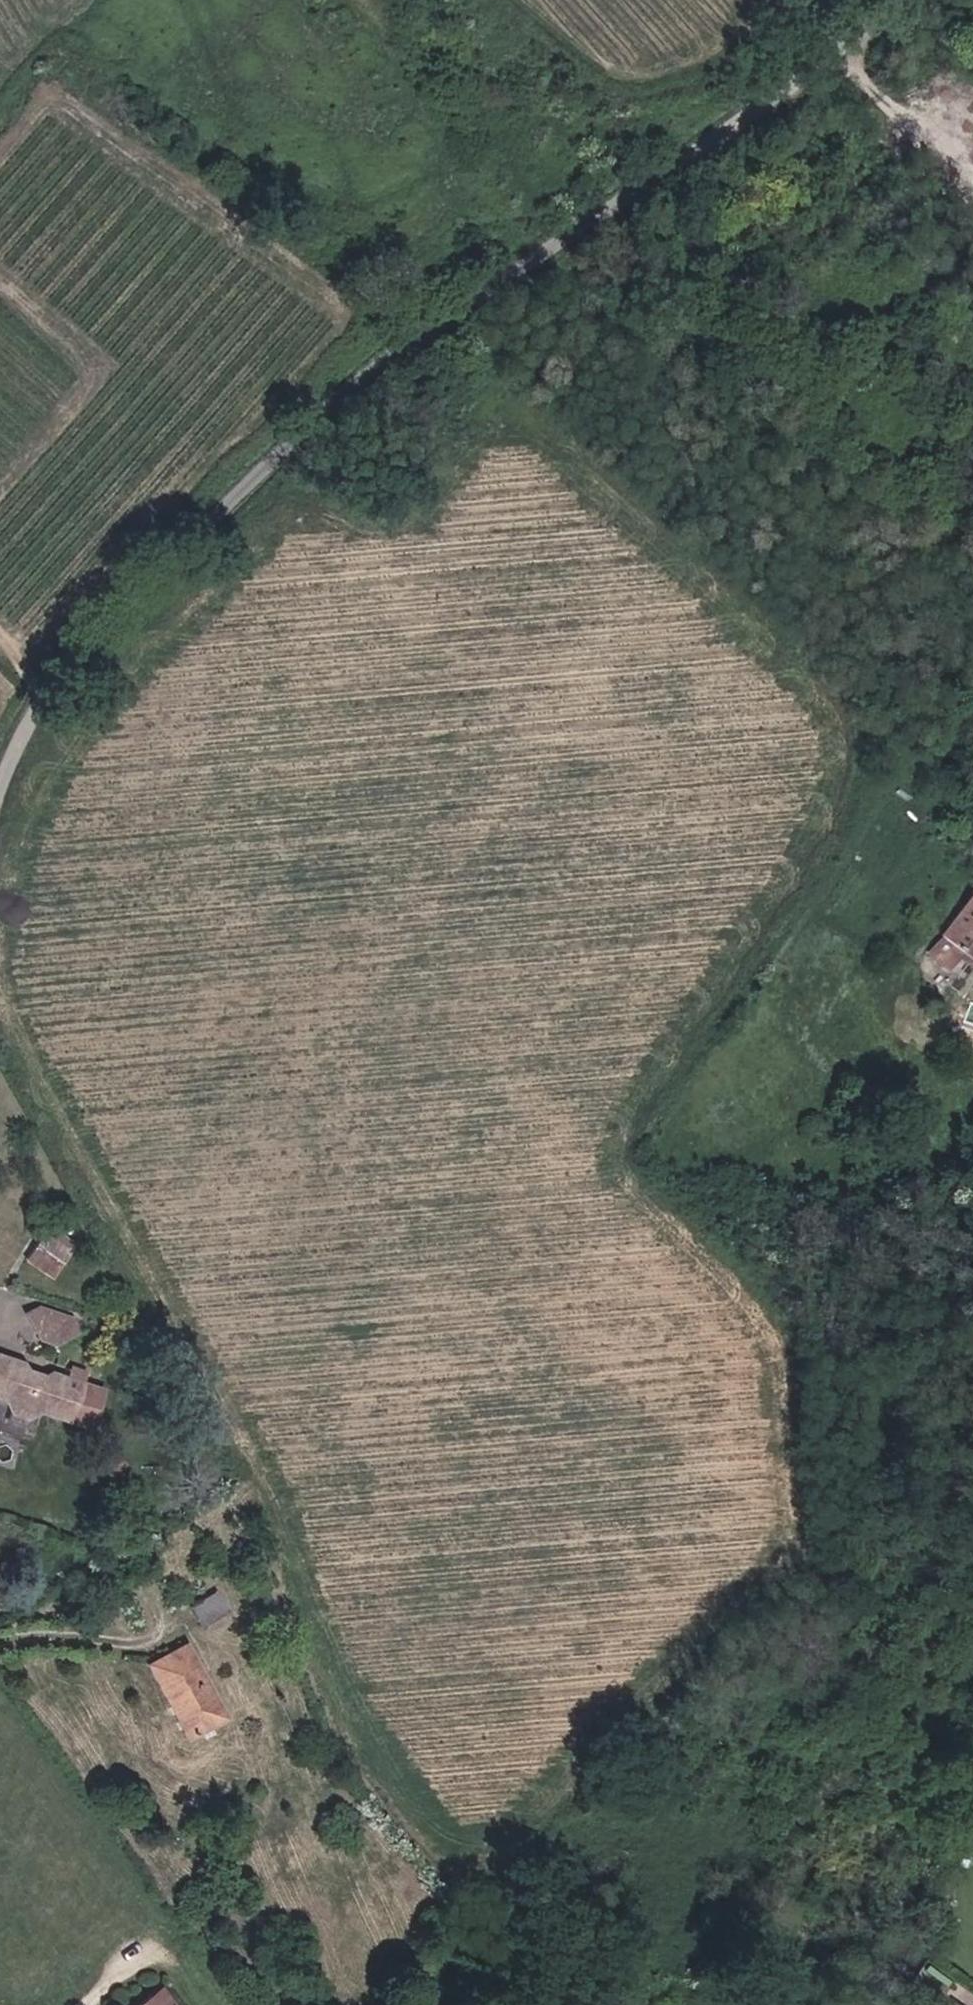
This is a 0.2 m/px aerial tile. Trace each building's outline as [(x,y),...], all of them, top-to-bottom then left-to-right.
[(931,953),(952,967),(959,956),(969,963),(972,957),(972,890),(931,953)] [(80,1244),(51,1227),(32,1260),(61,1277),(80,1244)] [(67,1297),(30,1316),(47,1349),(84,1330),(67,1297)] [(99,1367),(82,1362),(78,1373),(65,1369),(55,1379),(33,1373),(29,1358),(0,1350),(0,1396),(21,1401),(20,1419),(38,1424),(50,1409),(82,1418),(99,1367)] [(216,1588),(191,1605),(206,1626),(231,1609),(216,1588)] [(150,1661),(189,1735),(206,1725),(227,1712),(191,1640),(150,1661)] [(162,1987),(138,2004),(176,2004),(162,1987)]
